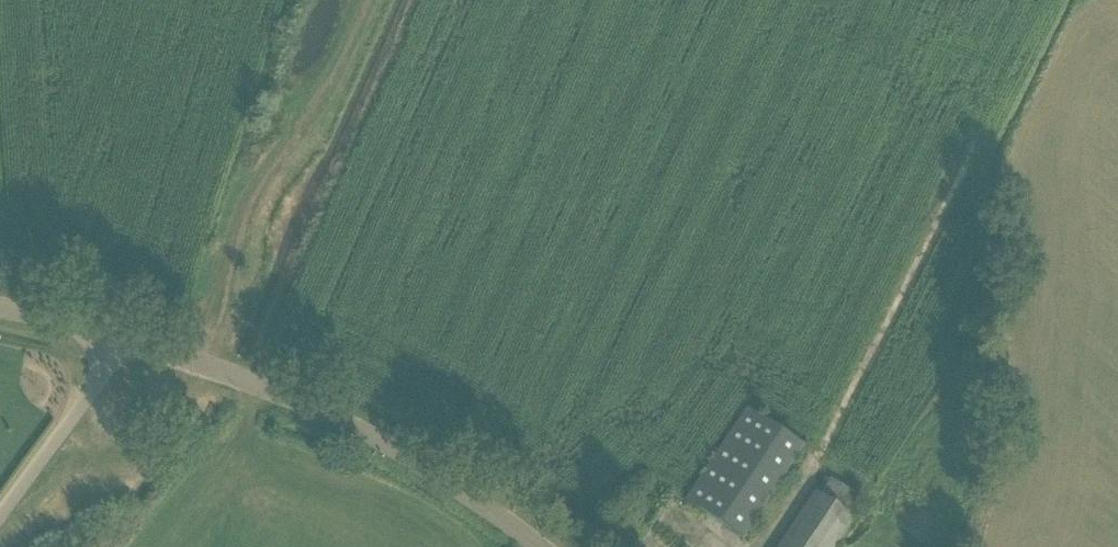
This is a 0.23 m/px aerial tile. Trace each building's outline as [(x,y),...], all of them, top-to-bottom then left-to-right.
[(748,409),(686,502),(742,540),(804,447),(748,409)] [(778,546),(836,546),(854,520),(814,492),(778,546)]
